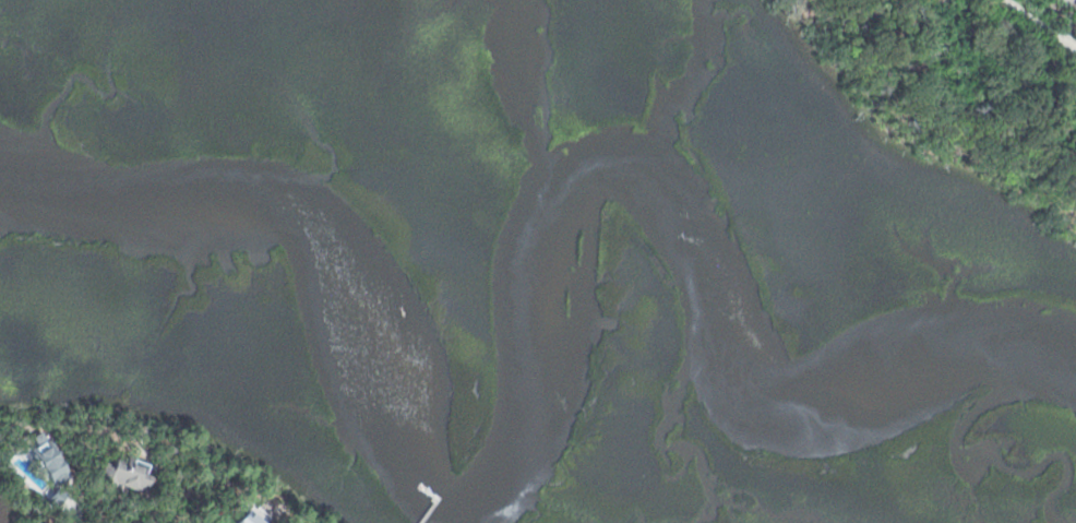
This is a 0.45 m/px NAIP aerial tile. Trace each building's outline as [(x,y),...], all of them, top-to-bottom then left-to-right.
[(1063,179),(1075,152),(1075,185),(1063,179)] [(27,437),(37,431),(63,477),(44,488),(21,449),(31,443),(27,437)] [(97,483),(139,498),(148,473),(107,457),(97,483)]
